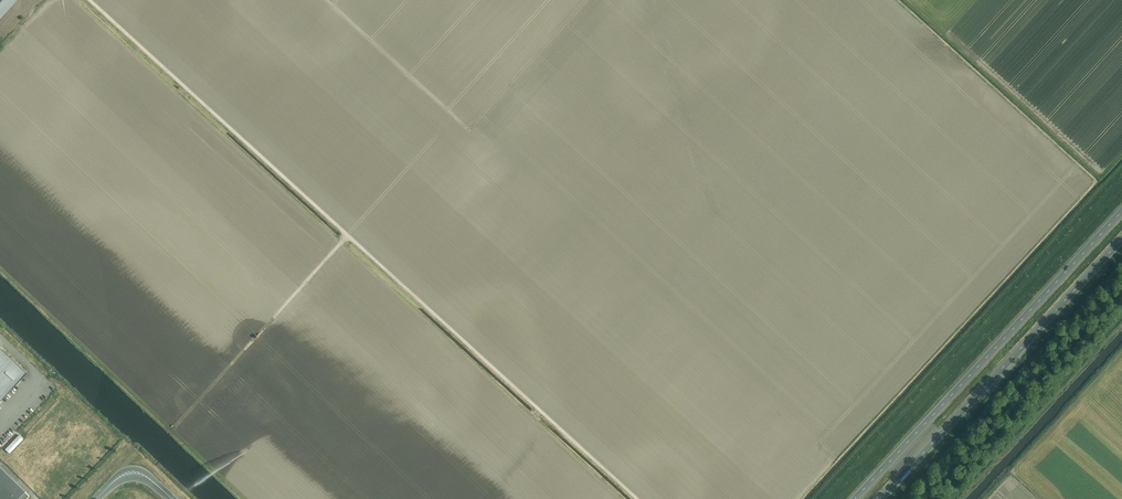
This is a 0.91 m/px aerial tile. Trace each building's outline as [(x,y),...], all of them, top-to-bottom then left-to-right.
[(17,0),(0,0),(0,18),(17,0)] [(26,371),(0,347),(0,400),(26,371)] [(19,435),(5,449),(9,453),(23,439),(19,435)] [(24,491),(25,490),(0,466),(0,498),(25,498),(29,495),(24,491)]
